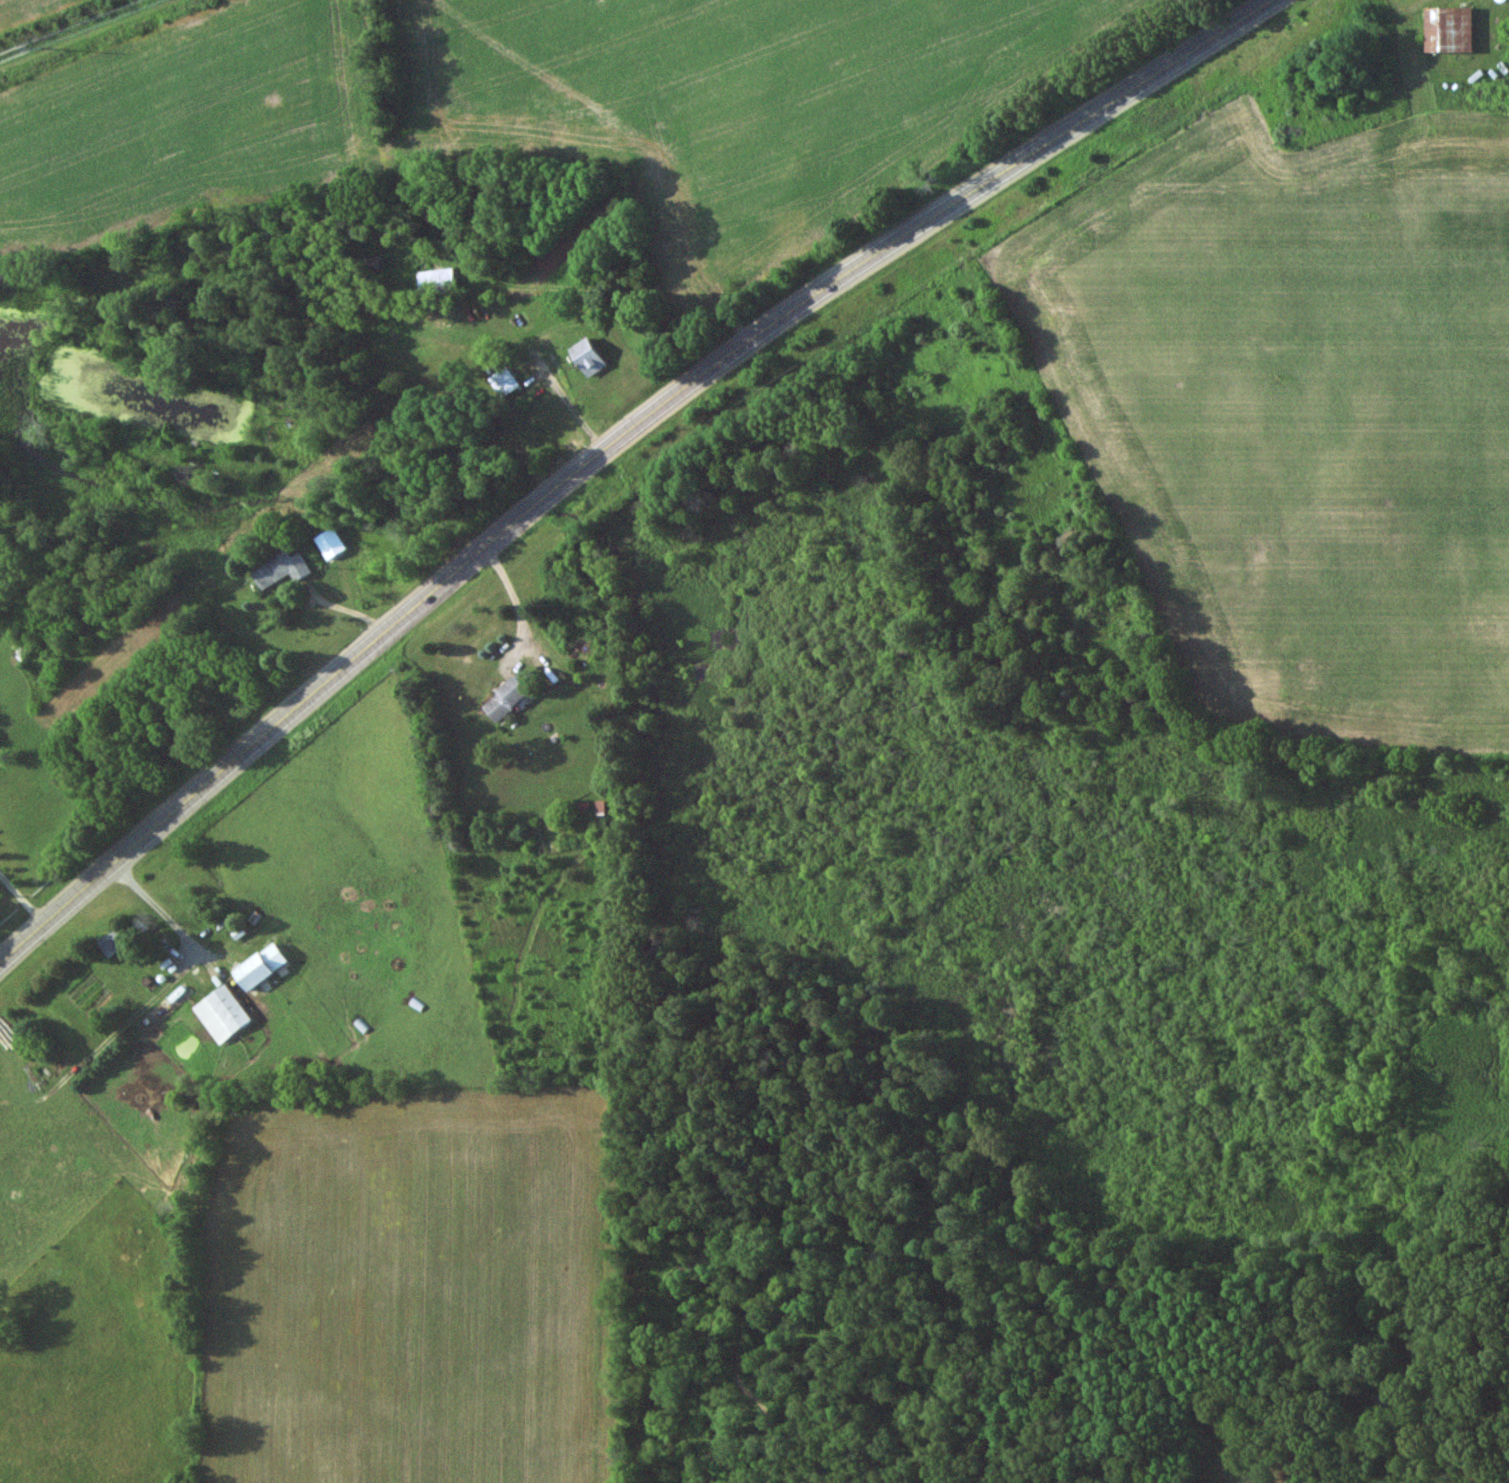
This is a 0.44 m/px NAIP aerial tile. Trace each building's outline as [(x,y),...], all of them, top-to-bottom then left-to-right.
[(1475,9),(1426,9),(1426,54),(1475,54),(1475,9)] [(571,349),(590,378),(609,365),(590,336),(571,349)] [(502,399),(520,386),(505,366),(487,380),(502,399)] [(298,552),(290,557),(286,550),(251,572),(262,591),(290,574),(295,583),(311,573),(298,552)] [(498,724),(531,691),(515,675),(482,708),(498,724)] [(108,957),(149,934),(144,923),(123,934),(121,929),(99,941),(108,957)] [(290,962),(275,943),(235,973),(250,993),(290,962)] [(227,985),(192,1007),(216,1045),(251,1023),(227,985)]
